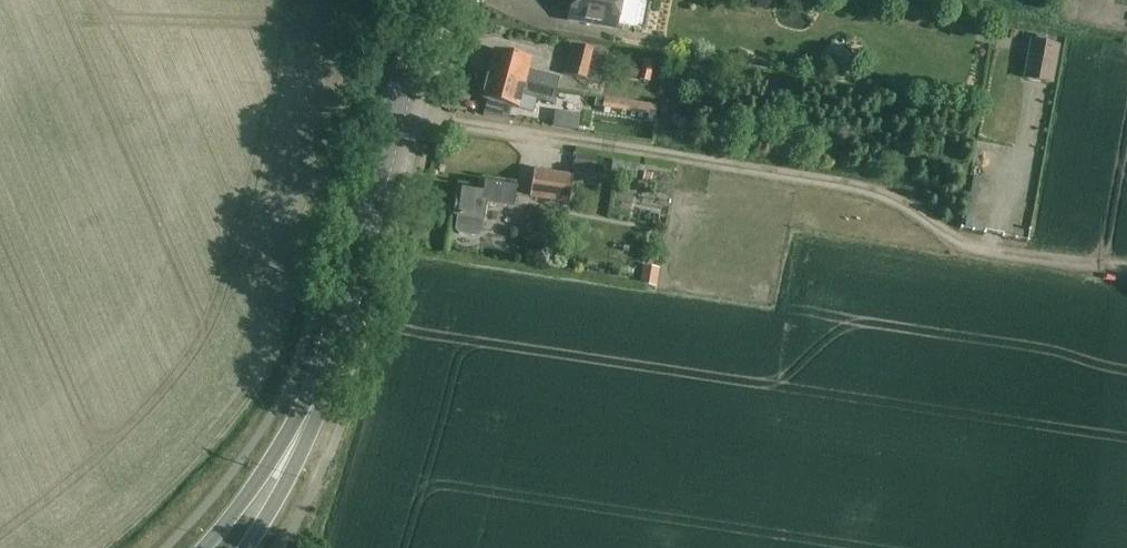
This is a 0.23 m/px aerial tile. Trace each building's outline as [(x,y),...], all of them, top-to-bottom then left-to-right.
[(591,25),(616,30),(621,0),(572,0),(572,4),(569,7),(567,15),(569,18),(569,21),(591,25)] [(1034,42),(1027,82),(1053,87),(1060,47),(1034,42)] [(564,76),(599,85),(607,54),(572,45),(564,76)] [(655,71),(666,74),(671,52),(660,49),(655,71)] [(494,51),(488,75),(556,93),(558,84),(560,80),(528,71),(531,61),(494,51)] [(649,83),(654,64),(633,59),(628,78),(649,83)] [(556,93),(488,75),(481,99),(487,101),(483,117),(508,121),(511,108),(533,113),(536,101),(553,105),(556,93)] [(672,108),(673,94),(620,90),(619,104),(672,108)] [(570,103),(569,121),(593,123),(595,106),(570,103)] [(533,172),(530,194),(529,198),(569,204),(573,178),(533,172)] [(452,217),(457,218),(455,232),(458,235),(476,238),(480,235),(482,222),(483,222),(486,207),(513,211),(516,190),(479,184),(478,194),(456,190),(454,200),(449,203),(447,212),(452,216),(452,217)] [(657,277),(674,278),(675,256),(658,255),(657,277)]
